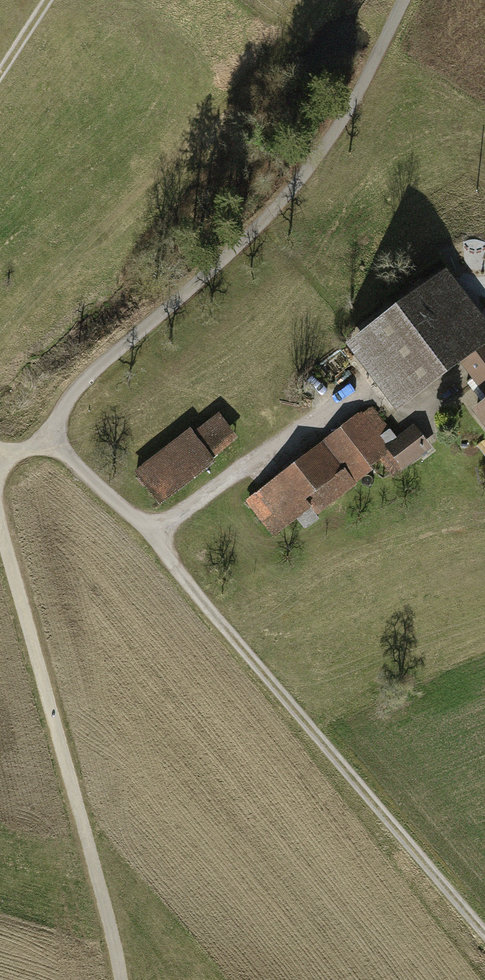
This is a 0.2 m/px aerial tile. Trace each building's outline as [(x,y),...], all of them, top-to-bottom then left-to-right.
[(347,331),(401,402),(461,357),(484,388),(484,387),(484,299),(450,253),(347,331)] [(0,390),(0,404),(13,395),(7,386),(0,390)] [(473,396),(484,412),(484,387),(484,388),(473,396)] [(402,464),(437,437),(420,415),(400,431),(373,397),(245,499),(272,533),(385,443),(402,464)] [(190,427),(142,465),(166,494),(214,456),(190,427)]
